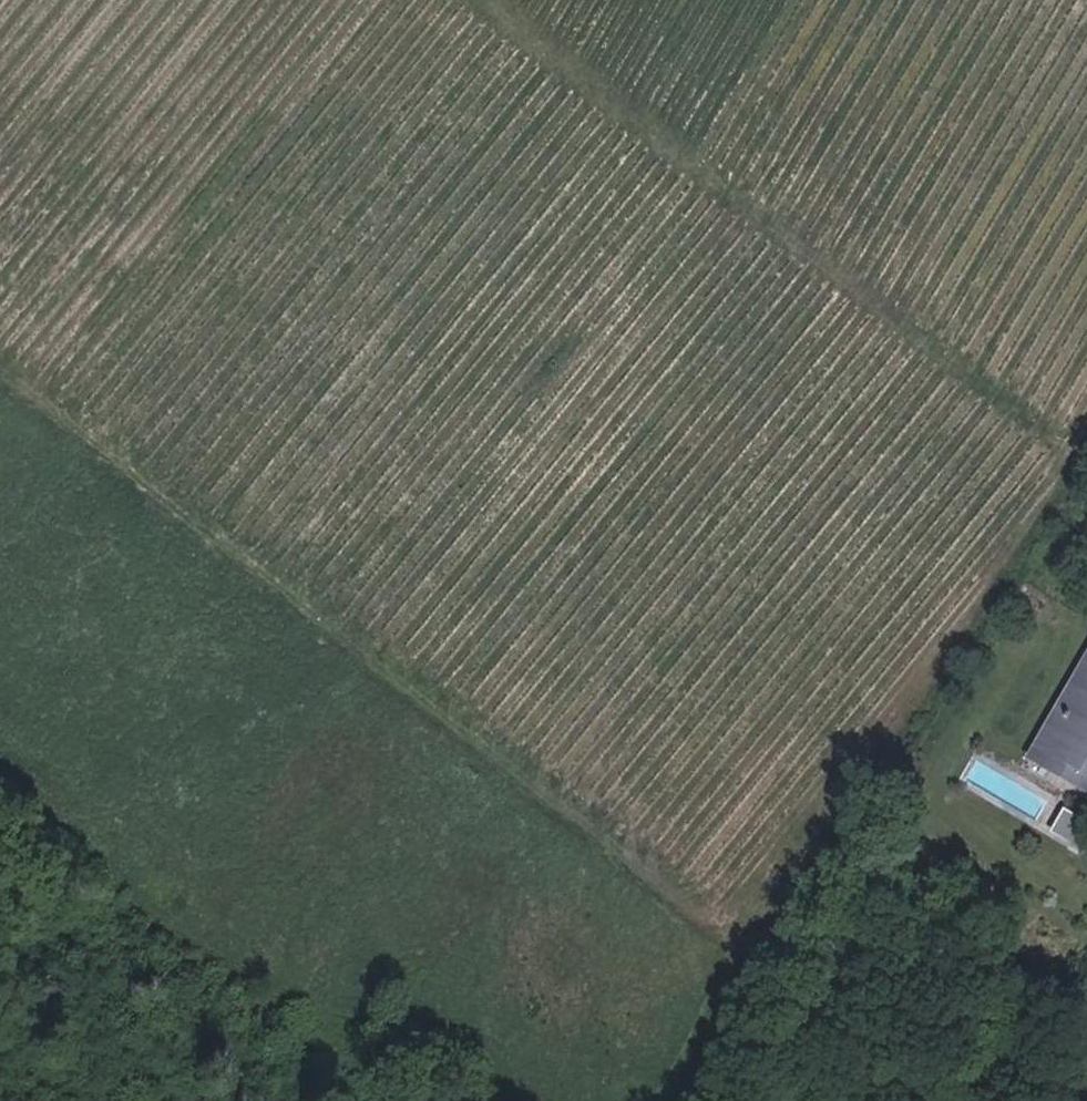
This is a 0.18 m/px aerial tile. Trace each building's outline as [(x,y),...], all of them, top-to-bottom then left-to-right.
[(1085,656),(1074,677),(1082,681),(1044,752),(1079,771),(1073,781),(1086,788),(1086,657),(1085,656)] [(1079,771),(1044,752),(1082,681),(1074,677),(1031,759),(1073,781),(1079,771)]
